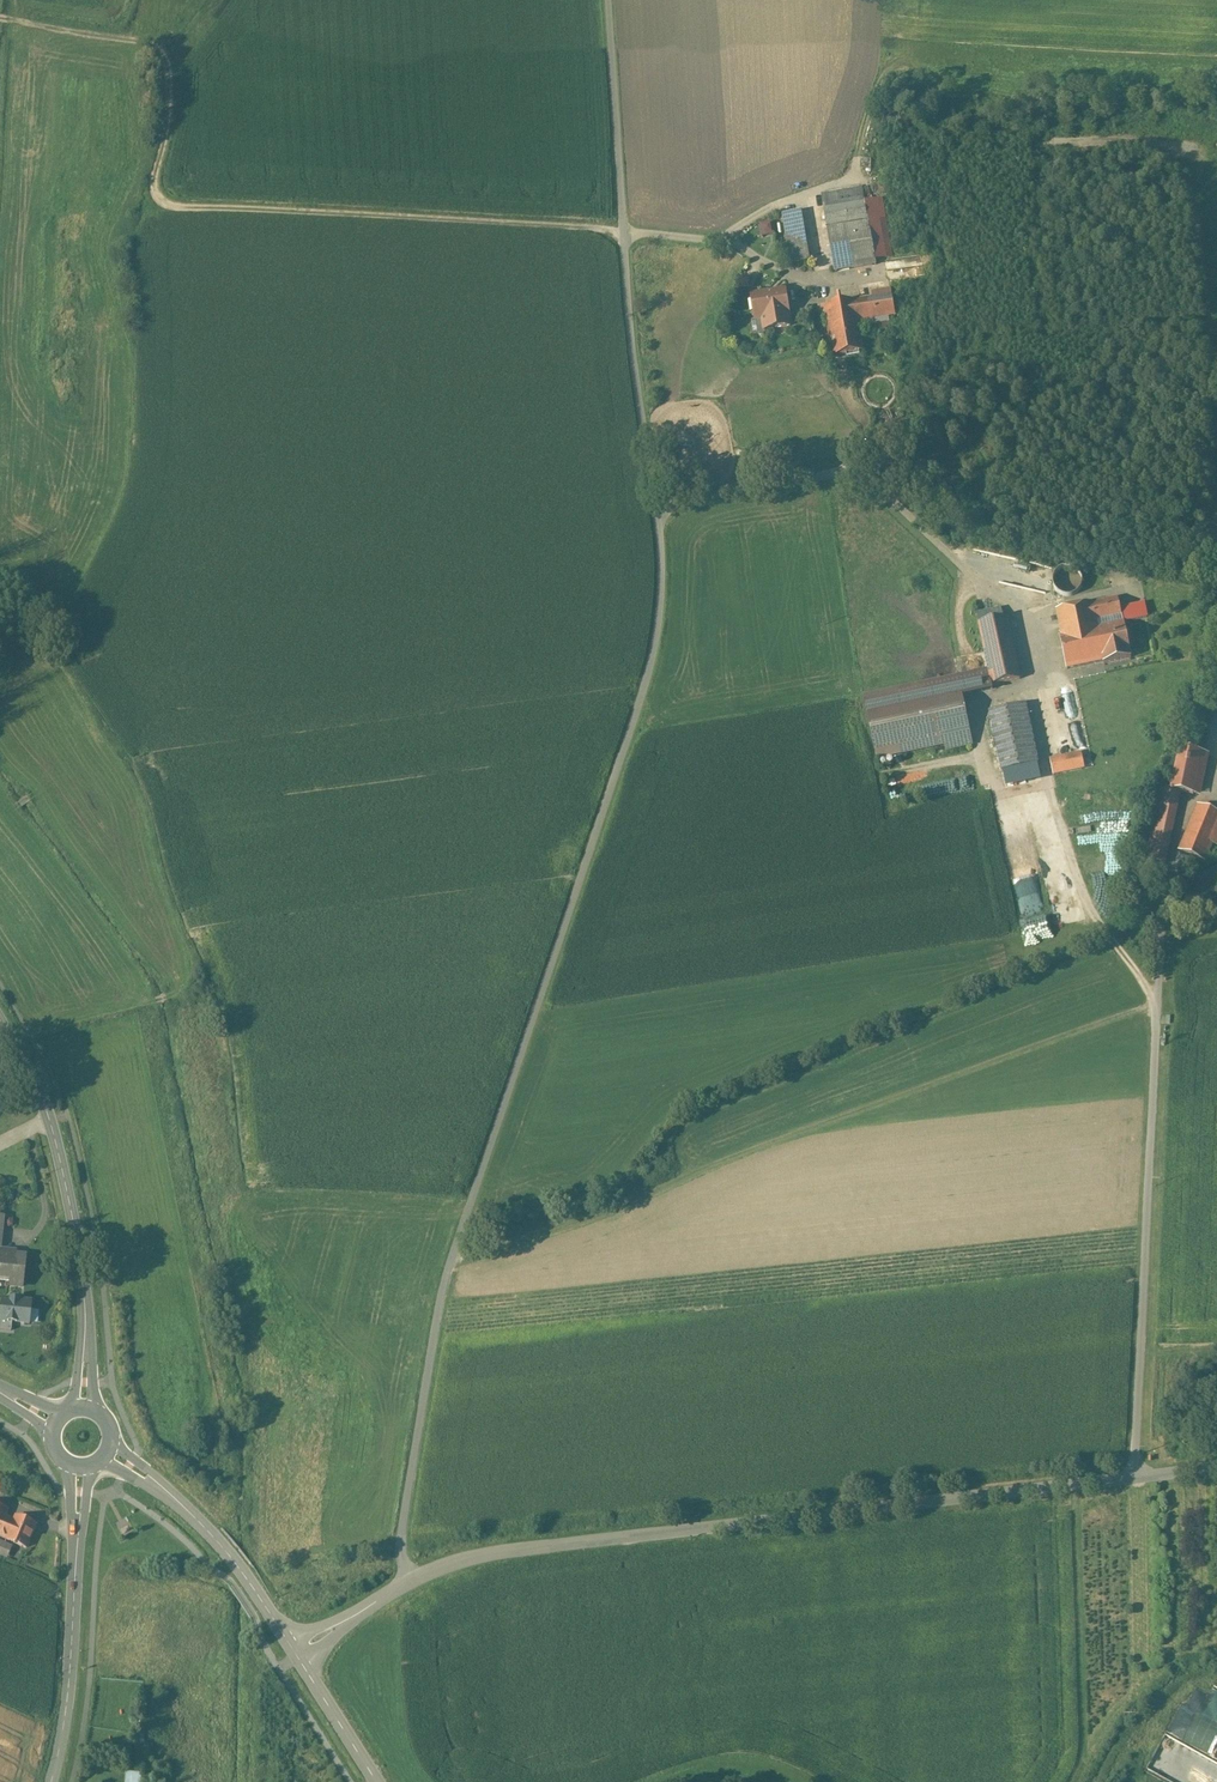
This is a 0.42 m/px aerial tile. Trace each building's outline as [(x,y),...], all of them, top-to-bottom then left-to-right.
[(862,189),(821,195),(834,271),(876,264),(862,189)] [(800,211),(783,214),(792,264),(808,261),(800,211)] [(774,234),(773,222),(761,223),(762,235),(774,234)] [(785,290),(752,296),(756,320),(763,319),(764,330),(790,326),(785,290)] [(854,301),(825,306),(830,334),(829,335),(830,346),(832,345),(834,356),(846,354),(847,357),(860,355),(859,351),(863,351),(858,321),(867,319),(869,331),(890,327),(888,316),(895,315),(892,295),(854,301)] [(907,423),(896,425),(902,450),(913,447),(907,423)] [(1061,571),(1061,587),(1083,587),(1083,571),(1061,571)] [(1118,597),(1056,611),(1062,637),(1060,637),(1067,669),(1103,662),(1104,664),(1131,658),(1124,623),(1097,629),(1096,622),(1122,616),(1118,597)] [(1001,609),(977,614),(979,624),(1003,619),(1001,609)] [(1003,619),(979,624),(985,653),(989,671),(992,685),(1020,679),(1007,618),(1003,619)] [(957,677),(864,697),(868,716),(877,759),(945,745),(946,750),(972,744),(962,697),(993,690),(992,685),(989,671),(957,677)] [(1025,704),(989,712),(1002,771),(1037,764),(1025,704)] [(1210,755),(1179,748),(1170,790),(1180,792),(1201,796),(1210,755)] [(1082,754),(1050,760),(1053,774),(1084,768),(1082,754)] [(1160,787),(1144,860),(1164,864),(1180,792),(1170,790),(1160,787)] [(1111,806),(1111,817),(1132,818),(1132,807),(1111,806)] [(1199,807),(1180,852),(1200,860),(1205,863),(1206,858),(1212,844),(1216,846),(1216,814),(1199,807)] [(1114,823),(1114,833),(1129,833),(1129,823),(1114,823)] [(11,1278),(10,1286),(22,1287),(25,1255),(15,1254),(15,1258),(0,1256),(0,1277),(11,1278)] [(0,1303),(0,1323),(30,1326),(32,1300),(1,1297),(0,1303)] [(13,1522),(6,1540),(26,1549),(35,1525),(15,1517),(13,1522)] [(13,1522),(2,1518),(0,1524),(0,1538),(6,1540),(13,1522)] [(0,1543),(0,1556),(6,1559),(11,1548),(0,1543)]
